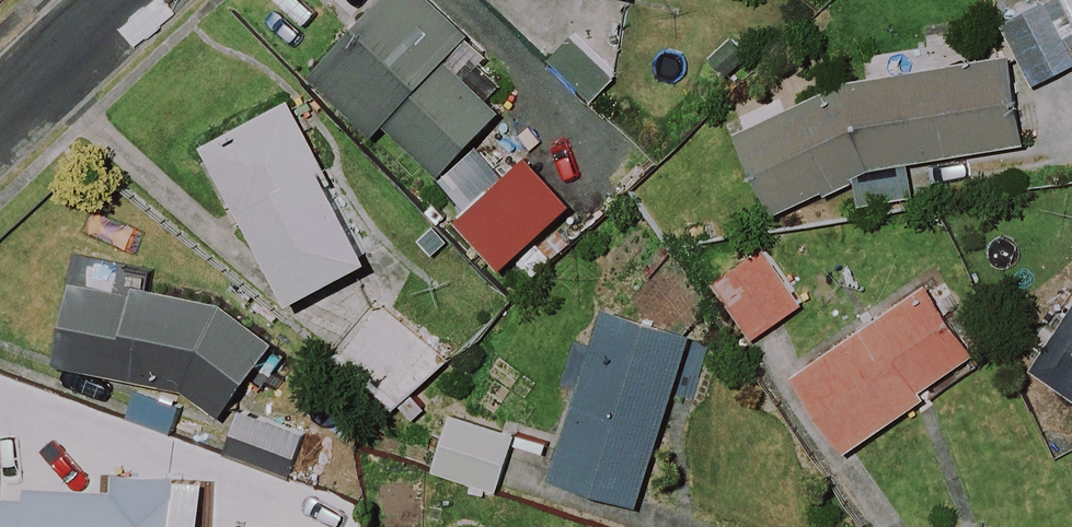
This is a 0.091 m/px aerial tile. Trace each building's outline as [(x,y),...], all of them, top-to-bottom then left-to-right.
[(383,126),(439,178),(502,112),(446,60),(467,37),(428,0),(382,0),(308,77),(371,138),(383,126)] [(1044,7),(1071,62),(1071,0),(1057,0),(1044,7)] [(1044,7),(999,30),(1028,88),(1071,66),(1071,62),(1044,7)] [(614,77),(571,37),(545,66),(588,105),(614,77)] [(912,199),(907,170),(1021,151),(1008,61),(844,88),(732,139),(770,221),(852,186),(855,211),(912,199)] [(198,151),(242,231),(257,223),(298,298),(372,257),(287,102),(198,151)] [(798,307),(757,248),(707,282),(748,341),(798,307)] [(74,276),(52,366),(172,389),(218,417),(266,338),(194,294),(74,276)] [(972,354),(926,285),(788,378),(840,454),(922,398),(918,391),(972,354)] [(1023,370),(1071,404),(1071,301),(1023,370)] [(437,366),(377,307),(331,354),(391,413),(437,366)] [(687,337),(597,309),(545,479),(634,506),(687,337)] [(300,436),(233,414),(219,455),(251,466),(242,491),(277,503),(300,436)] [(511,436),(444,414),(425,471),(492,493),(511,436)] [(115,472),(114,492),(0,487),(0,526),(172,526),(174,475),(115,472)]
